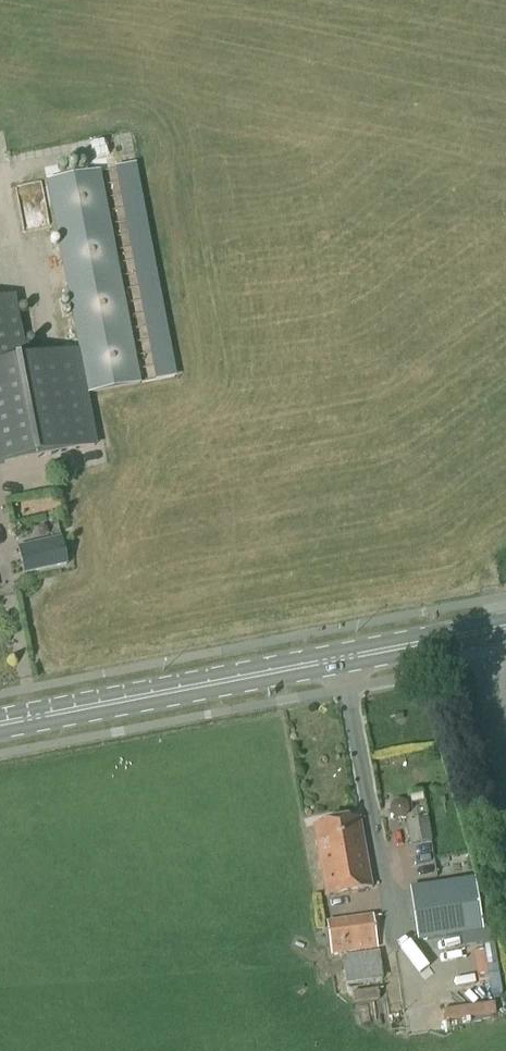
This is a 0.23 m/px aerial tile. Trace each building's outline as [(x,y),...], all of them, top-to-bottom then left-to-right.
[(135,165),(114,169),(156,384),(176,380),(135,165)] [(99,174),(48,183),(57,233),(87,394),(140,384),(115,255),(99,174)] [(0,300),(0,464),(94,446),(76,351),(23,361),(11,297),(0,300)] [(66,565),(63,551),(60,537),(19,547),(25,574),(66,565)] [(400,802),(393,804),(390,810),(392,816),(397,820),(404,818),(407,812),(406,806),(400,802)] [(358,818),(315,826),(327,895),(326,895),(326,897),(372,889),(372,887),(370,887),(358,818)] [(427,820),(408,824),(411,845),(431,842),(427,820)] [(454,882),(411,888),(419,942),(462,935),(481,932),(473,879),(454,882)] [(373,917),(327,924),(332,954),(377,948),(373,917)] [(378,953),(343,958),(347,984),(382,979),(378,953)]
